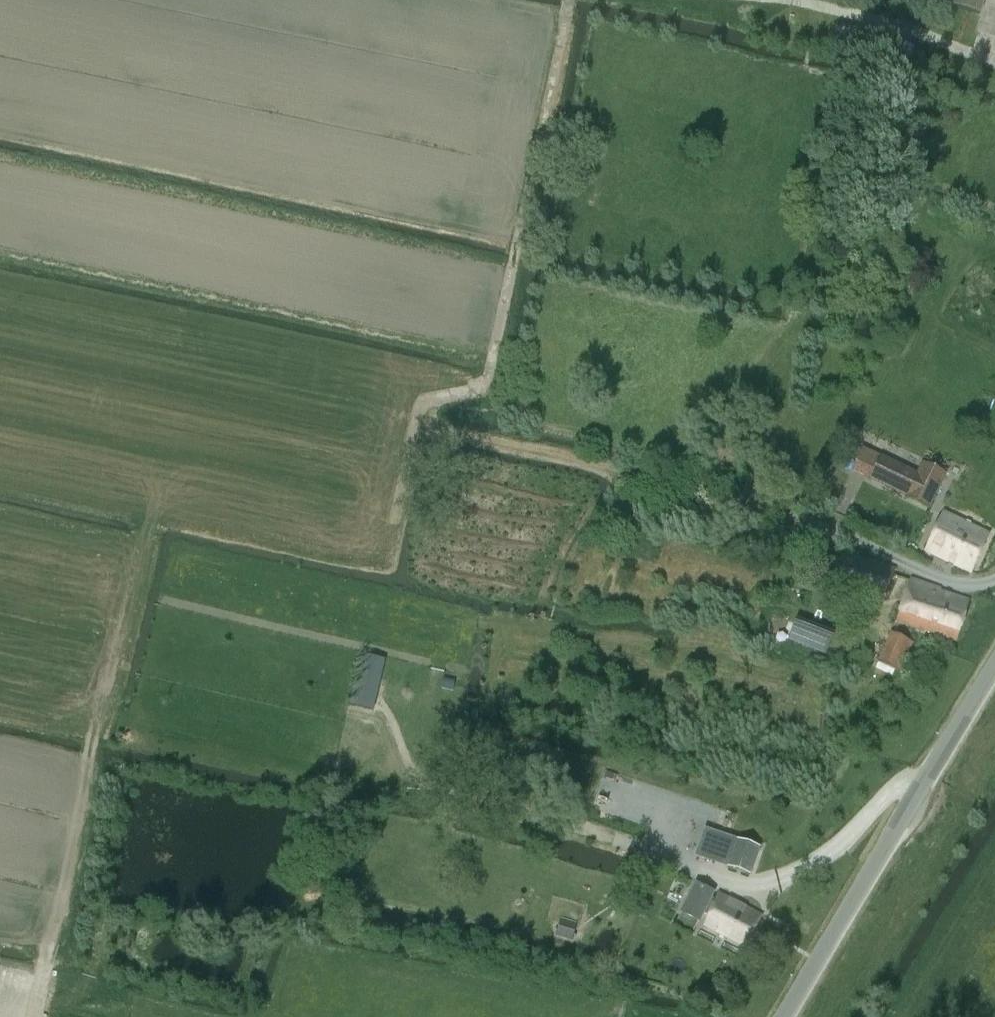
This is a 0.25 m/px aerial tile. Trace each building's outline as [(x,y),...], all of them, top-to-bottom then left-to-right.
[(917,476),(863,449),(853,470),(930,507),(945,475),(923,464),(917,476)] [(971,572),(989,534),(943,512),(925,550),(971,572)] [(757,553),(744,550),(742,559),(755,562),(757,553)] [(956,642),(969,601),(940,591),(940,589),(911,580),(896,622),(956,642)] [(796,620),(788,640),(826,655),(834,635),(796,620)] [(913,643),(891,633),(879,663),(901,673),(913,643)] [(353,691),(350,705),(373,710),(376,697),(353,691)] [(759,848),(738,840),(719,833),(710,859),(750,874),(759,848)] [(316,883),(319,874),(309,870),(306,880),(316,883)] [(747,945),(763,916),(720,894),(706,925),(747,945)] [(561,920),(556,936),(572,940),(576,925),(561,920)]
